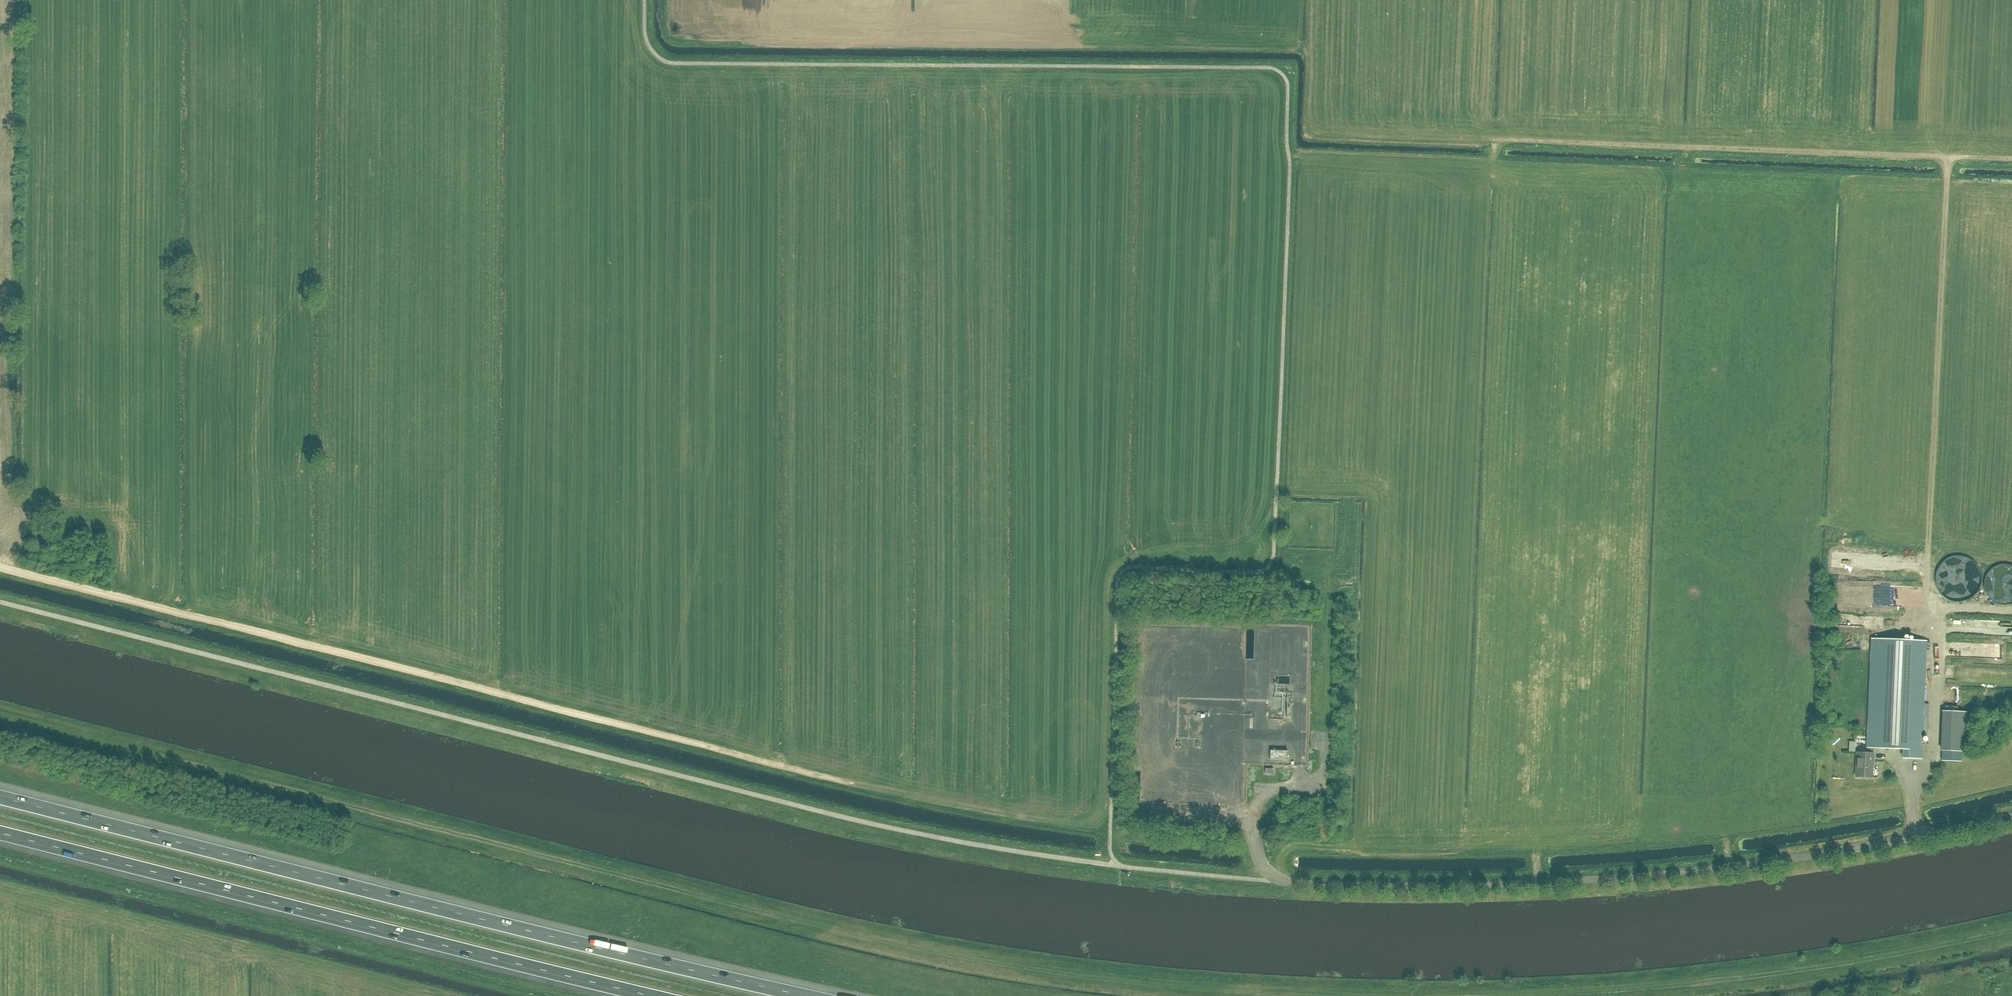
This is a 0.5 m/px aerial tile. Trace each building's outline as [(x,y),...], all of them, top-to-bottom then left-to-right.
[(1976,566),(1974,563),(1971,560),(1968,558),(1964,557),(1960,556),(1957,556),(1953,557),(1949,558),(1946,560),(1943,562),(1940,565),(1938,568),(1936,571),(1935,575),(1935,579),(1935,583),(1936,587),(1938,590),(1940,593),(1943,596),(1946,598),(1949,600),(1953,601),(1957,602),(1961,601),(1965,601),(1968,599),(1972,597),(1975,594),(1977,591),(1979,588),(1980,584),(1981,580),(1981,577),(1980,573),(1978,569),(1976,566)] [(2011,563),(2003,563),(1997,564),(1991,568),(1986,573),(1984,580),(1983,587),(1985,593),(1989,599),(1995,604),(2002,606),(2009,606),(2011,605),(2011,564),(2011,563)] [(1882,604),(1881,586),(1872,587),(1873,604),(1882,604)] [(1855,777),(1872,778),(1873,753),(1872,753),(1873,748),(1921,750),(1925,641),(1872,639),(1867,748),(1867,753),(1856,752),(1855,777)] [(1965,713),(1941,712),(1940,754),(1964,754),(1965,713)] [(1287,760),(1287,751),(1270,750),(1270,759),(1287,760)] [(471,912),(472,904),(458,901),(456,909),(471,912)] [(474,905),(472,913),(488,916),(490,908),(474,905)] [(827,995),(829,989),(812,984),(810,991),(827,995)]
